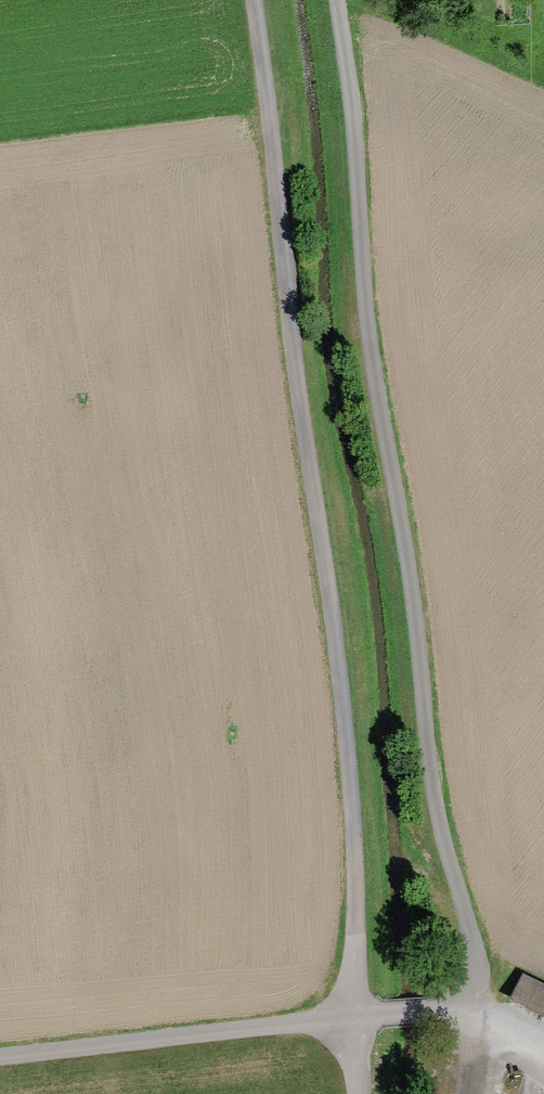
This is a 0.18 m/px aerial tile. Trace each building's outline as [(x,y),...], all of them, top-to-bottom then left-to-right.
[(522,975),(508,1002),(543,1020),(543,986),(522,975)]
